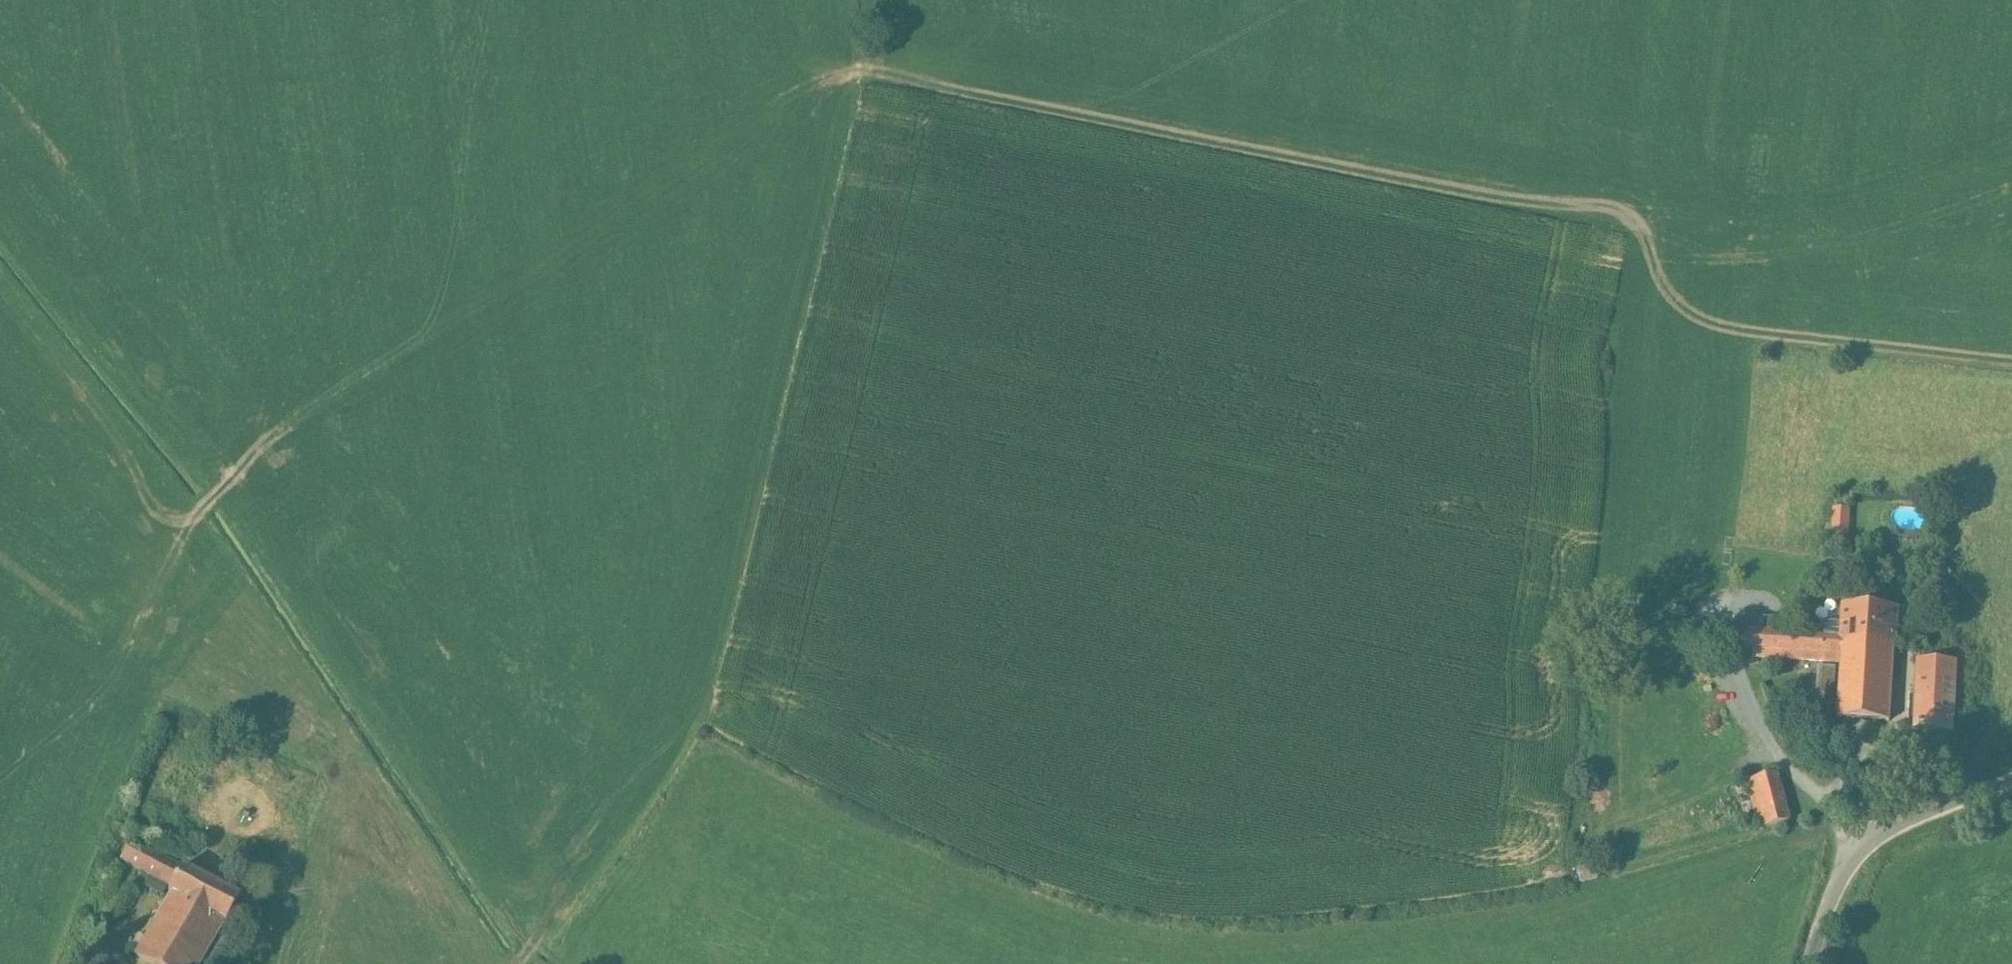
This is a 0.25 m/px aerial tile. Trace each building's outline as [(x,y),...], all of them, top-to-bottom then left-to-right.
[(1896,609),(1844,606),(1842,637),(1841,664),(1893,667),(1896,609)] [(1842,637),(1747,632),(1745,652),(1754,652),(1753,659),(1841,664),(1842,637)] [(1955,662),(1919,661),(1916,731),(1952,732),(1955,662)] [(1893,667),(1841,664),(1838,720),(1890,723),(1893,667)] [(1836,667),(1819,666),(1815,719),(1832,720),(1836,667)] [(1777,773),(1748,781),(1760,829),(1789,821),(1777,773)] [(182,869),(132,842),(130,846),(127,845),(123,853),(127,855),(123,861),(171,888),(182,869)] [(238,900),(182,869),(171,888),(169,892),(172,894),(223,922),(225,923),(238,900)] [(172,894),(138,956),(153,963),(199,963),(223,922),(172,894)]
